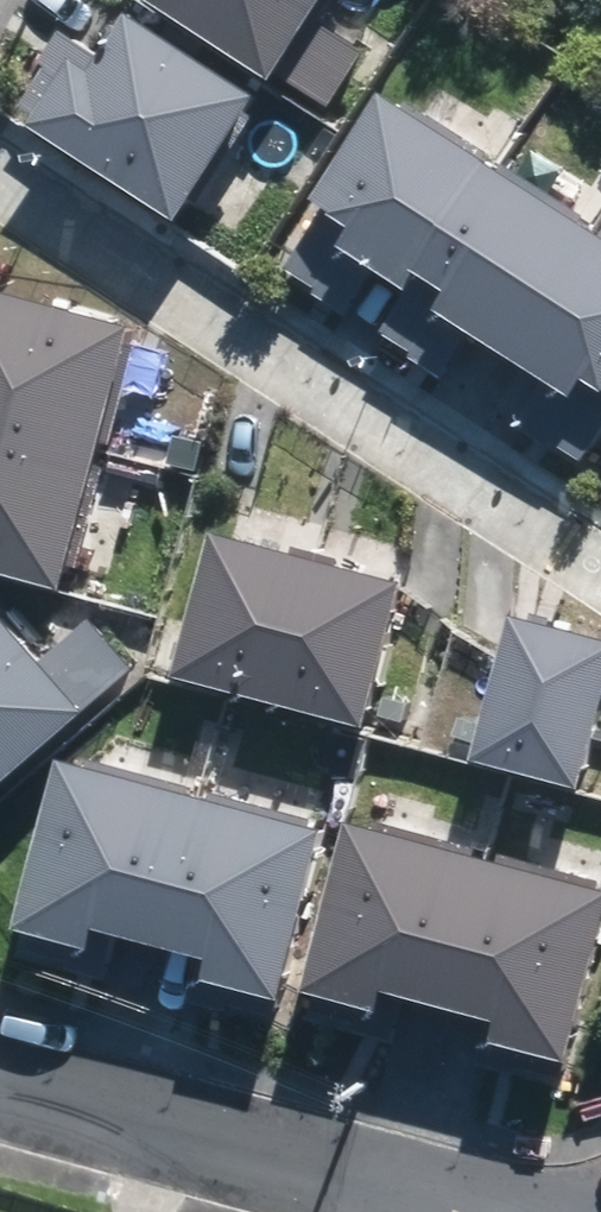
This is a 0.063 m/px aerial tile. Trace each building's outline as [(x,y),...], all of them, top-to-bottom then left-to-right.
[(120,12),(313,138),(371,48),(308,7),(313,0),(128,0),(120,12)] [(240,112),(108,21),(81,59),(53,39),(3,111),(29,129),(18,144),(154,237),(240,112)] [(376,103),(258,271),(334,324),(368,274),(406,301),(372,350),(421,384),(451,341),(527,393),(500,432),(568,479),(600,432),(600,259),(376,103)] [(47,605),(123,322),(0,290),(0,593),(47,605)] [(198,543),(162,686),(355,734),(391,592),(198,543)] [(570,800),(600,691),(600,648),(497,619),(455,768),(570,800)] [(73,716),(0,628),(0,776),(73,716)] [(56,763),(0,956),(0,959),(101,989),(114,947),(186,967),(174,1007),(261,1031),(317,838),(56,763)] [(600,900),(340,825),(283,1021),(385,1051),(397,1009),(470,1030),(458,1069),(544,1094),(600,900)]
